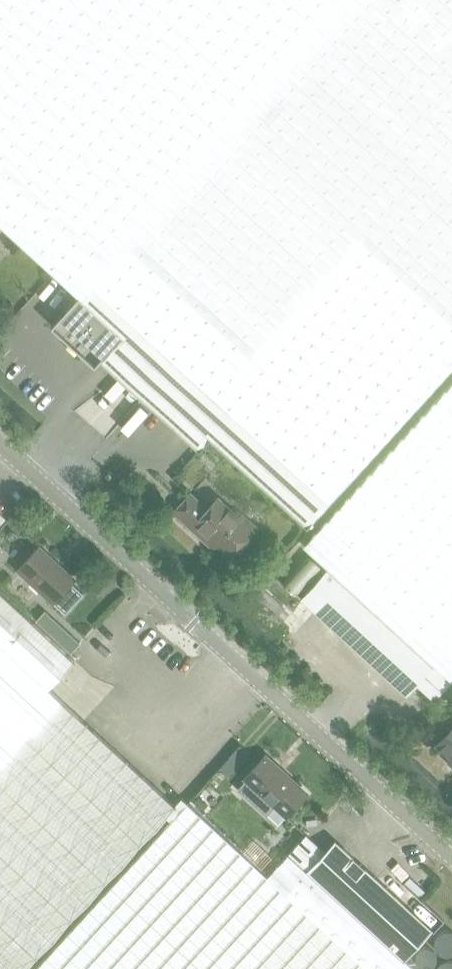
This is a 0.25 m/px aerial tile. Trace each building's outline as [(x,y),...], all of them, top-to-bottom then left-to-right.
[(79,295),(111,259),(350,477),(411,410),(451,365),(451,0),(0,0),(0,223),(79,295)] [(111,259),(79,295),(51,325),(95,364),(100,358),(199,448),(210,436),(307,525),(350,477),(111,259)] [(300,542),(327,567),(449,681),(451,678),(451,376),(300,542)] [(231,553),(255,527),(219,495),(208,507),(190,490),(173,509),(204,537),(208,532),(231,553)] [(39,546),(19,568),(54,601),(65,611),(83,592),(71,582),(75,577),(39,546)] [(415,681),(433,698),(449,681),(327,567),(300,596),(405,693),(415,681)] [(176,804),(48,687),(74,658),(0,590),(0,968),(23,968),(176,804)] [(276,591),(269,599),(279,608),(285,600),(276,591)] [(66,629),(50,614),(41,624),(57,639),(66,629)] [(438,742),(451,754),(451,726),(438,742)] [(248,781),(240,790),(266,813),(274,804),(287,816),(308,792),(286,773),(266,754),(249,773),(245,778),(248,781)] [(405,958),(290,851),(280,862),(267,876),(187,802),(35,968),(417,968),(405,958)] [(306,835),(290,851),(405,958),(432,928),(396,894),(336,839),(325,851),(306,835)] [(433,933),(430,940),(430,946),(431,953),(434,958),(440,963),(447,966),(451,966),(451,925),(449,925),(444,926),(440,928),(437,930),(434,933),(433,933)]
